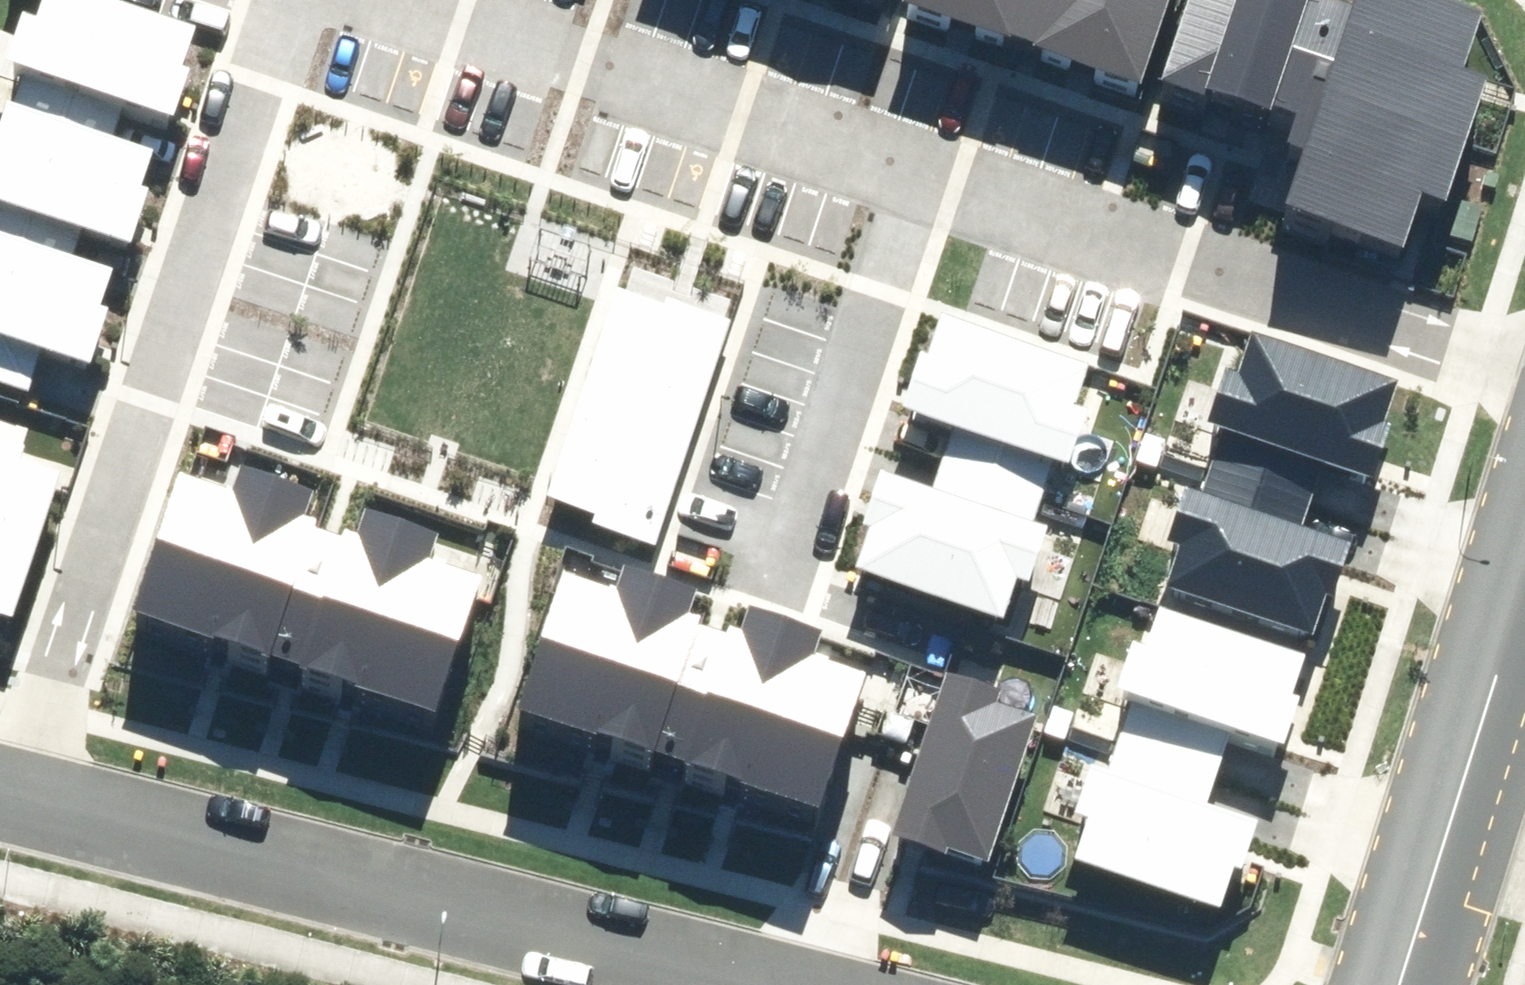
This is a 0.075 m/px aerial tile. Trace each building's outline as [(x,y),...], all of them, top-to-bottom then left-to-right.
[(13,103),(115,138),(127,102),(173,117),(194,58),(182,53),(191,27),(112,0),(49,0),(13,103)] [(899,17),(1145,99),(1180,0),(904,0),(899,17)] [(1145,99),(1262,140),(1268,124),(1309,8),(1311,0),(1180,0),(1145,99)] [(1268,124),(1294,132),(1287,155),(1302,159),(1282,221),(1404,259),(1420,207),(1449,216),(1490,85),(1470,79),(1486,27),(1399,0),(1357,0),(1350,21),(1309,8),(1268,124)] [(0,154),(0,241),(74,267),(87,231),(132,247),(154,187),(142,183),(151,157),(16,109),(0,154)] [(32,394),(45,357),(91,373),(112,314),(100,309),(109,283),(0,244),(0,382),(32,394)] [(621,297),(553,500),(597,515),(593,525),(655,546),(731,320),(669,299),(665,311),(621,297)] [(1085,373),(943,325),(930,363),(920,360),(900,417),(955,435),(945,463),(1043,496),(1053,466),(1068,471),(1086,418),(1071,413),(1085,373)] [(1386,421),(1399,384),(1257,336),(1243,377),(1229,372),(1211,425),(1226,430),(1216,460),(1313,492),(1323,464),(1377,482),(1396,425),(1386,421)] [(14,619),(63,478),(29,467),(34,453),(0,441),(0,614),(14,619)] [(1173,584),(1316,632),(1328,594),(1339,597),(1358,539),(1304,521),(1313,492),(1216,460),(1205,492),(1190,487),(1172,539),(1187,544),(1173,584)] [(872,536),(859,573),(1002,621),(1016,580),(1030,585),(1047,533),(1032,528),(1043,496),(945,463),(936,492),(881,474),(862,532),(872,536)] [(184,507),(145,633),(282,675),(324,542),(304,536),(312,511),(234,487),(224,519),(184,507)] [(282,675),(426,720),(466,594),(420,580),(430,548),(353,524),(345,548),(324,542),(282,675)] [(567,600),(527,726),(665,768),(706,635),(687,629),(694,604),(616,580),(606,612),(567,600)] [(665,768),(809,813),(849,687),(803,673),(813,641),(735,617),(728,641),(706,635),(665,768)] [(1290,703),(1302,665),(1160,618),(1146,658),(1132,654),(1114,707),(1129,712),(1119,741),(1217,774),(1226,746),(1281,764),(1300,706),(1290,703)] [(946,676),(894,835),(988,865),(1033,723),(995,711),(1001,694),(946,676)] [(1076,866),(1219,913),(1232,876),(1242,879),(1262,820),(1207,802),(1217,774),(1119,741),(1109,774),(1093,769),(1076,821),(1090,825),(1076,866)]
